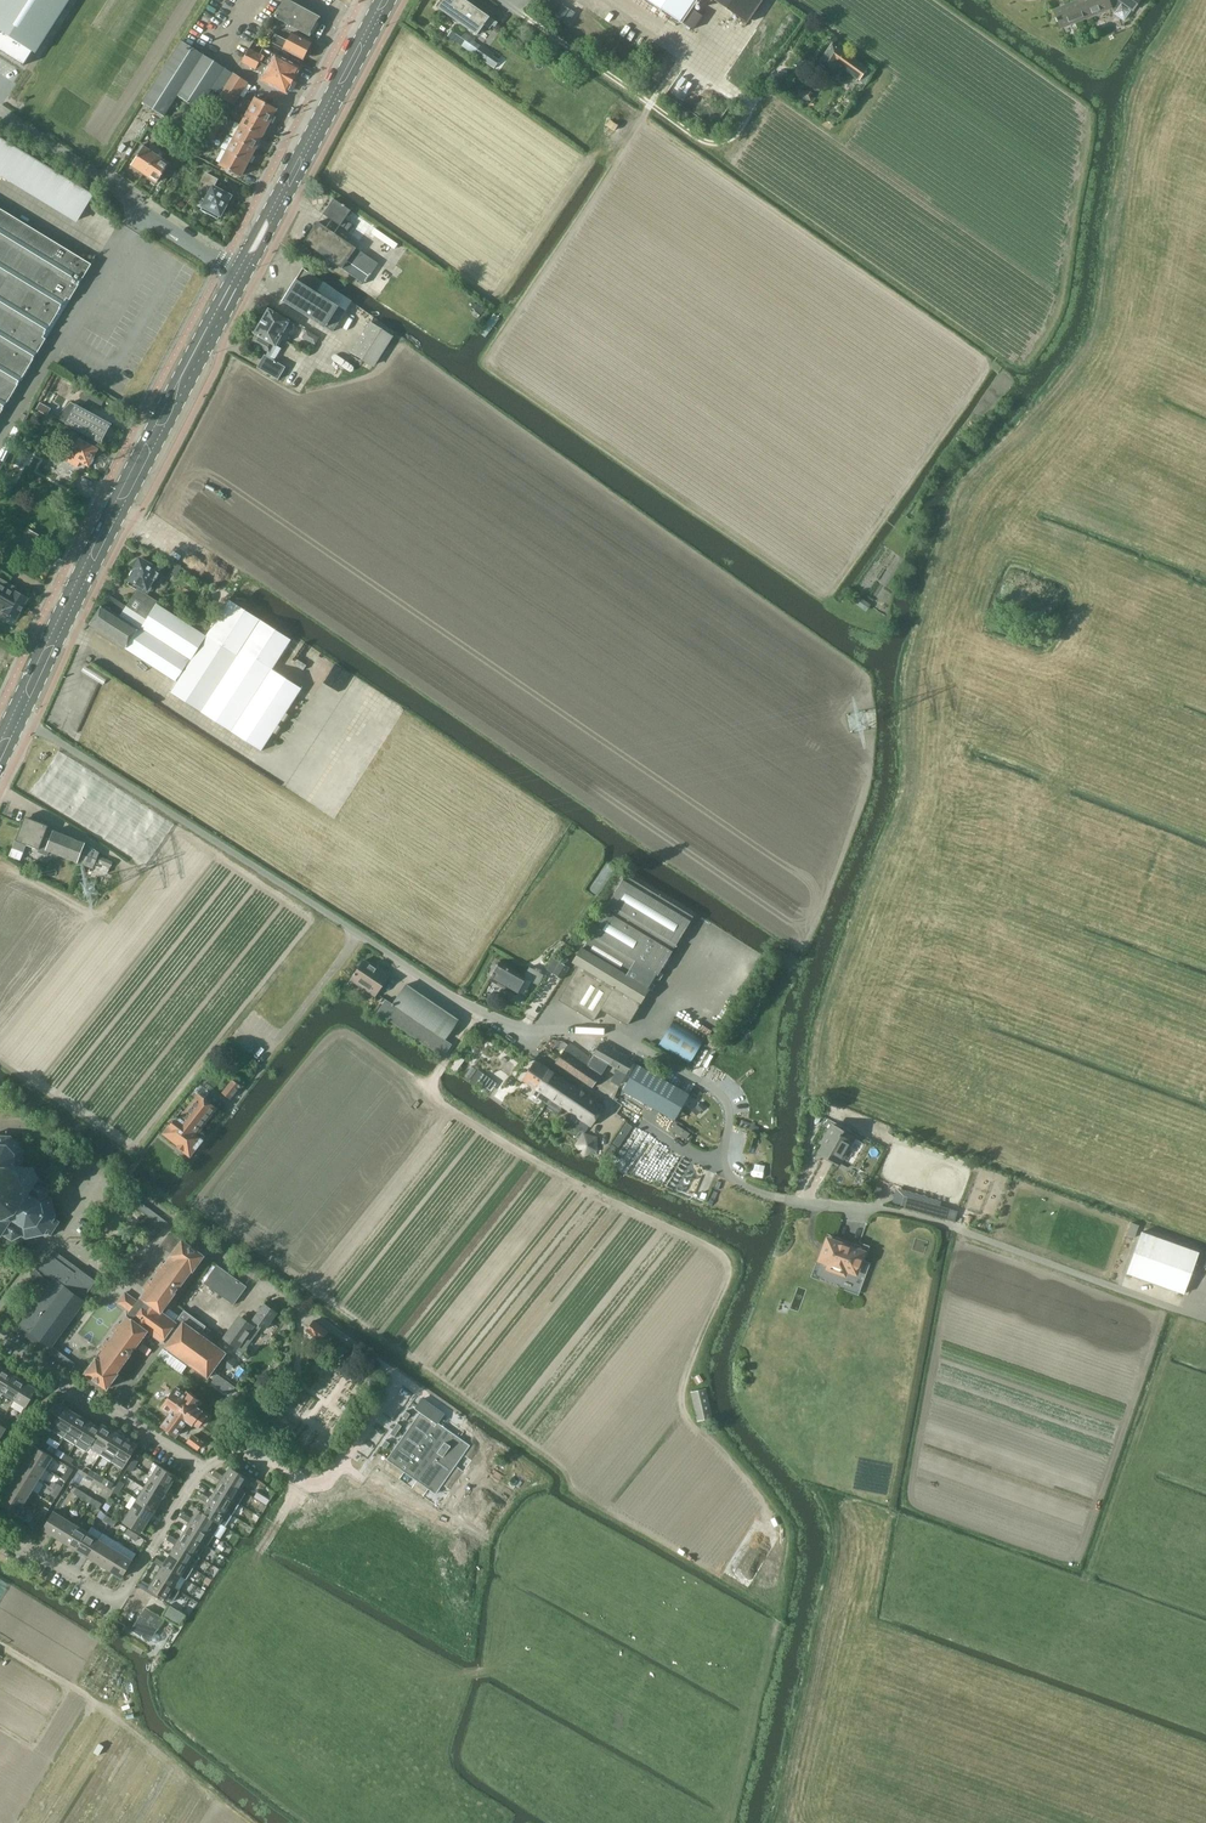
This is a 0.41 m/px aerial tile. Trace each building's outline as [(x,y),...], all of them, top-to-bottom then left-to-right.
[(24,66),(33,52),(35,54),(70,0),(0,0),(0,50),(24,66)] [(319,16),(288,1),(288,0),(284,0),(276,16),(274,15),(269,23),(276,26),(279,20),(309,35),(319,16)] [(497,22),(466,0),(441,0),(437,6),(476,34),(483,24),(489,28),(491,24),(494,26),(497,22)] [(554,0),(537,0),(535,3),(555,17),(563,6),(554,0)] [(681,23),(682,22),(694,30),(703,16),(691,8),(697,0),(647,0),(681,23)] [(747,23),(762,0),(713,0),(747,23)] [(1110,8),(1115,11),(1114,13),(1124,21),(1131,11),(1122,5),(1123,3),(1133,10),(1140,0),(1118,0),(1113,2),(1113,0),(1077,0),(1078,1),(1053,11),(1060,28),(1110,8)] [(487,64),(494,53),(454,25),(446,36),(487,64)] [(304,58),(311,44),(292,35),(288,42),(275,36),(272,42),(304,58)] [(219,95),(235,103),(248,82),(181,40),(142,102),(164,116),(177,95),(199,109),(212,89),(220,94),(219,95)] [(838,65),(860,80),(866,84),(875,73),(868,68),(832,43),(818,64),(832,73),(838,65)] [(259,62),(294,80),(300,68),(263,48),(260,54),(250,49),(244,62),(256,68),(259,62)] [(259,62),(256,68),(265,73),(262,79),(287,92),(294,80),(259,62)] [(797,99),(811,100),(812,90),(798,89),(797,99)] [(248,110),(269,121),(271,123),(275,115),(273,114),(276,109),(255,98),(253,102),(249,100),(246,101),(243,107),(244,110),(247,112),(248,110)] [(216,111),(223,114),(225,110),(219,106),(216,111)] [(262,135),(269,121),(248,110),(247,112),(241,124),(262,135)] [(223,114),(216,111),(212,116),(219,120),(223,114)] [(833,124),(838,118),(832,114),(827,120),(833,124)] [(234,138),(254,149),(262,135),(241,124),(234,138)] [(199,136),(206,140),(209,135),(202,131),(199,136)] [(163,145),(167,139),(163,136),(158,142),(163,145)] [(206,140),(199,136),(196,141),(203,145),(206,140)] [(227,151),(248,162),(254,149),(234,138),(227,151)] [(80,218),(95,189),(0,139),(0,176),(80,218)] [(167,139),(163,145),(168,149),(173,143),(167,139)] [(144,173),(160,149),(152,143),(148,149),(144,146),(132,164),(144,173)] [(160,149),(144,173),(156,181),(168,163),(162,159),(166,153),(161,150),(161,149),(160,149)] [(248,162),(227,151),(220,164),(241,175),(248,162)] [(201,210),(219,220),(220,217),(221,217),(223,213),(223,211),(231,196),(214,187),(218,179),(206,173),(202,181),(206,183),(202,190),(210,194),(201,210)] [(323,213),(338,225),(347,231),(352,224),(343,218),(348,211),(333,200),(323,213)] [(45,339),(42,337),(67,296),(70,298),(91,264),(0,209),(0,413),(45,339)] [(365,283),(379,262),(319,221),(305,241),(365,283)] [(332,331),(345,310),(351,302),(301,270),(282,300),(332,331)] [(447,307),(444,313),(469,327),(472,321),(447,307)] [(269,308),(260,323),(255,323),(252,329),(255,333),(256,334),(252,342),(268,351),(266,355),(265,354),(257,367),(278,379),(286,366),(274,360),(281,348),(276,345),(276,344),(280,337),(286,340),(289,334),(290,332),(285,329),(290,320),(269,308)] [(373,365),(392,335),(371,322),(352,352),(373,365)] [(306,330),(302,337),(315,345),(320,337),(306,330)] [(100,409),(104,401),(85,390),(81,397),(100,409)] [(76,406),(71,403),(55,417),(63,422),(64,421),(67,422),(67,423),(101,442),(111,424),(76,406)] [(77,466),(80,461),(89,466),(98,449),(73,435),(69,443),(61,457),(77,466)] [(35,545),(41,533),(28,527),(22,539),(35,545)] [(147,596),(150,590),(152,587),(150,585),(153,579),(155,581),(160,573),(157,572),(159,569),(140,558),(135,569),(136,569),(130,579),(140,585),(133,595),(145,603),(149,597),(147,596)] [(176,577),(182,568),(172,562),(166,571),(176,577)] [(1,614),(3,611),(16,619),(28,597),(6,585),(7,583),(8,583),(0,578),(0,613),(1,614)] [(261,751),(302,689),(272,669),(291,640),(228,599),(204,635),(155,605),(157,602),(149,597),(145,603),(133,595),(127,605),(119,600),(113,611),(103,604),(90,623),(178,681),(171,692),(261,751)] [(872,604),(863,597),(857,604),(866,612),(872,604)] [(208,622),(197,615),(191,624),(202,631),(208,622)] [(15,841),(38,850),(47,826),(24,817),(15,841)] [(93,868),(99,853),(87,845),(55,831),(47,850),(93,868)] [(108,874),(110,868),(112,861),(99,856),(96,863),(99,864),(96,870),(108,874)] [(572,961),(574,962),(572,966),(577,969),(558,1000),(592,1020),(599,1009),(627,1026),(693,916),(625,875),(587,937),(588,937),(582,948),(581,947),(572,961)] [(551,969),(554,971),(553,972),(561,978),(569,966),(558,959),(551,969)] [(377,993),(390,974),(377,966),(376,968),(363,960),(352,977),(377,993)] [(516,994),(525,978),(499,963),(499,964),(494,965),(491,970),(493,974),(490,980),(516,994)] [(525,976),(535,980),(539,970),(529,966),(525,976)] [(377,1012),(443,1058),(452,1044),(445,1039),(458,1020),(407,984),(393,1004),(386,999),(377,1012)] [(672,1022),(658,1045),(689,1064),(703,1041),(672,1022)] [(556,1062),(593,1087),(600,1076),(586,1066),(592,1057),(569,1042),(556,1062)] [(601,1044),(593,1053),(618,1068),(611,1079),(620,1084),(633,1062),(632,1062),(601,1044)] [(590,1126),(604,1107),(535,1060),(522,1079),(542,1092),(538,1097),(547,1103),(550,1098),(582,1120),(590,1126)] [(637,1064),(622,1090),(664,1114),(674,1120),(675,1119),(680,1110),(682,1107),(689,1094),(637,1064)] [(497,1083),(477,1070),(468,1082),(474,1087),(478,1082),(491,1091),(497,1083)] [(229,1098),(239,1086),(232,1080),(222,1092),(229,1098)] [(181,1109),(162,1132),(177,1144),(176,1146),(188,1155),(201,1140),(194,1134),(216,1108),(205,1099),(210,1092),(201,1085),(195,1091),(198,1094),(184,1111),(181,1109)] [(701,1117),(710,1108),(700,1098),(691,1107),(701,1117)] [(590,1126),(582,1120),(577,1127),(585,1133),(590,1126)] [(613,1143),(619,1147),(632,1126),(626,1122),(613,1143)] [(689,1134),(675,1125),(672,1130),(686,1139),(689,1134)] [(838,1164),(854,1138),(833,1126),(822,1145),(824,1146),(820,1153),(838,1164)] [(575,1145),(583,1155),(584,1157),(598,1151),(598,1136),(583,1132),(575,1145)] [(3,1236),(5,1234),(14,1241),(23,1235),(27,1238),(28,1238),(35,1236),(48,1234),(50,1235),(60,1222),(56,1219),(57,1216),(52,1198),(48,1196),(49,1185),(41,1179),(42,1178),(35,1167),(24,1166),(24,1164),(26,1164),(26,1156),(24,1156),(24,1150),(21,1146),(22,1145),(16,1138),(14,1140),(10,1135),(0,1134),(0,1235),(3,1236)] [(946,1219),(949,1208),(904,1196),(901,1207),(946,1219)] [(141,1200),(137,1205),(163,1225),(167,1219),(141,1200)] [(1135,1236),(1139,1223),(1131,1221),(1127,1233),(1135,1236)] [(1143,1230),(1128,1271),(1185,1293),(1200,1252),(1143,1230)] [(826,1234),(811,1277),(859,1295),(870,1263),(864,1261),(870,1246),(863,1244),(862,1247),(826,1234)] [(35,1236),(28,1238),(32,1245),(38,1242),(35,1236)] [(96,1356),(86,1371),(108,1388),(119,1373),(118,1372),(149,1330),(163,1340),(167,1343),(166,1346),(157,1356),(181,1374),(189,1363),(208,1377),(226,1352),(201,1334),(206,1326),(184,1310),(175,1322),(162,1312),(192,1270),(193,1270),(204,1255),(183,1240),(172,1255),(172,1256),(166,1263),(164,1262),(158,1270),(160,1272),(154,1280),(152,1278),(145,1287),(147,1289),(138,1301),(126,1292),(119,1302),(131,1311),(122,1322),(120,1321),(113,1330),(115,1332),(109,1340),(107,1338),(101,1347),(103,1349),(97,1357),(96,1356)] [(52,1278),(16,1329),(48,1351),(86,1300),(84,1299),(96,1281),(53,1250),(40,1269),(52,1278)] [(234,1304),(247,1286),(217,1264),(204,1283),(234,1304)] [(34,1280),(46,1285),(49,1278),(37,1272),(34,1280)] [(265,1329),(278,1312),(265,1303),(252,1319),(253,1319),(250,1323),(242,1317),(232,1331),(230,1329),(223,1337),(243,1352),(259,1330),(256,1327),(259,1324),(265,1329)] [(321,1340),(325,1333),(328,1330),(314,1321),(307,1330),(321,1340)] [(139,1348),(148,1353),(151,1348),(142,1342),(139,1348)] [(0,1371),(0,1397),(3,1392),(14,1375),(2,1367),(0,1371)] [(14,1375),(3,1392),(14,1399),(25,1381),(14,1375)] [(25,1381),(14,1399),(26,1407),(37,1389),(25,1381)] [(171,1412),(162,1425),(176,1436),(188,1420),(193,1423),(194,1422),(199,1425),(206,1415),(201,1411),(202,1410),(197,1407),(202,1401),(187,1390),(185,1392),(177,1386),(162,1405),(171,1412)] [(707,1388),(690,1391),(697,1421),(713,1418),(707,1388)] [(415,1408),(420,1411),(436,1422),(443,1413),(421,1398),(415,1408)] [(56,1400),(44,1418),(41,1423),(53,1430),(56,1425),(68,1407),(56,1400)] [(78,1414),(68,1407),(56,1425),(53,1430),(64,1437),(67,1432),(78,1414)] [(435,1493),(468,1444),(420,1411),(386,1459),(435,1493)] [(64,1437),(76,1444),(79,1439),(90,1421),(78,1414),(67,1432),(64,1437)] [(4,1416),(1,1420),(7,1424),(10,1419),(4,1416)] [(90,1447),(93,1442),(92,1442),(101,1428),(90,1421),(79,1439),(76,1444),(87,1451),(90,1447)] [(101,1454),(115,1431),(103,1424),(101,1428),(92,1442),(93,1442),(90,1447),(101,1454)] [(115,1431),(101,1454),(112,1461),(126,1438),(115,1431)] [(34,1434),(31,1439),(38,1443),(41,1438),(34,1434)] [(188,1442),(198,1449),(203,1442),(193,1435),(188,1442)] [(126,1438),(112,1461),(123,1468),(137,1445),(126,1438)] [(46,1442),(43,1446),(49,1450),(52,1445),(46,1442)] [(28,1457),(45,1468),(53,1456),(35,1445),(28,1457)] [(54,1453),(57,1448),(52,1445),(49,1450),(54,1453)] [(57,1448),(54,1453),(65,1461),(69,1455),(57,1448)] [(69,1455),(65,1461),(71,1464),(75,1459),(69,1455)] [(21,1468),(39,1479),(45,1468),(28,1457),(21,1468)] [(130,1464),(135,1467),(138,1461),(134,1458),(130,1464)] [(151,1476),(168,1487),(176,1476),(158,1465),(151,1476)] [(67,1481),(74,1470),(69,1466),(62,1478),(67,1481)] [(88,1474),(91,1469),(86,1466),(83,1471),(88,1474)] [(220,1472),(217,1477),(221,1480),(223,1478),(240,1489),(247,1477),(230,1466),(224,1475),(220,1472)] [(14,1479),(32,1490),(39,1479),(21,1468),(14,1479)] [(91,1469),(88,1474),(99,1481),(102,1476),(91,1469)] [(102,1476),(99,1481),(111,1488),(114,1483),(102,1476)] [(144,1488),(161,1499),(168,1487),(151,1476),(144,1488)] [(216,1489),(239,1504),(246,1492),(240,1489),(223,1478),(221,1480),(216,1489)] [(7,1490),(25,1501),(32,1490),(14,1479),(7,1490)] [(116,1486),(122,1489),(125,1483),(120,1480),(116,1486)] [(389,1491),(407,1503),(415,1492),(397,1480),(389,1491)] [(55,1489),(60,1492),(64,1487),(58,1483),(58,1484),(53,1481),(50,1486),(55,1489)] [(122,1489),(116,1486),(113,1491),(118,1494),(122,1489)] [(79,1496),(83,1491),(77,1487),(74,1492),(79,1496)] [(137,1498),(155,1509),(161,1499),(144,1488),(137,1498)] [(60,1492),(55,1489),(51,1495),(56,1498),(60,1492)] [(206,1495),(203,1500),(207,1502),(209,1500),(232,1515),(239,1504),(216,1489),(210,1498),(206,1495)] [(25,1501),(7,1490),(0,1502),(18,1513),(25,1501)] [(83,1491),(79,1496),(91,1503),(94,1498),(83,1491)] [(430,1516),(438,1504),(421,1494),(413,1506),(430,1516)] [(110,1497),(103,1507),(109,1510),(115,1500),(110,1497)] [(94,1498),(91,1503),(99,1508),(102,1503),(94,1498)] [(155,1509),(137,1498),(130,1510),(148,1521),(155,1509)] [(215,1520),(221,1524),(225,1526),(232,1515),(209,1500),(207,1502),(202,1511),(202,1512),(215,1520)] [(188,1515),(185,1520),(189,1522),(190,1520),(208,1531),(214,1535),(221,1524),(215,1520),(202,1512),(202,1511),(198,1509),(192,1518),(188,1515)] [(148,1521),(130,1510),(123,1521),(141,1532),(148,1521)] [(46,1514),(41,1511),(38,1517),(42,1520),(46,1514)] [(55,1536),(66,1518),(54,1511),(43,1529),(55,1536)] [(109,1523),(112,1518),(106,1515),(103,1520),(109,1523)] [(66,1518),(55,1536),(66,1543),(77,1525),(66,1518)] [(112,1518),(109,1523),(114,1526),(118,1521),(112,1518)] [(184,1531),(206,1545),(208,1546),(214,1535),(208,1531),(190,1520),(189,1522),(184,1531)] [(77,1525),(66,1543),(77,1550),(88,1532),(77,1525)] [(174,1537),(171,1542),(175,1545),(177,1543),(194,1554),(195,1553),(199,1556),(206,1545),(184,1531),(178,1540),(174,1537)] [(88,1532),(77,1550),(88,1557),(99,1539),(88,1532)] [(99,1539),(88,1557),(99,1563),(110,1546),(99,1539)] [(177,1543),(175,1545),(170,1553),(188,1564),(193,1567),(200,1556),(199,1556),(195,1553),(194,1554),(177,1543)] [(110,1546),(99,1563),(110,1570),(121,1552),(110,1546)] [(121,1552),(110,1570),(121,1577),(133,1560),(121,1552)] [(161,1559),(158,1564),(162,1567),(163,1565),(181,1576),(186,1579),(193,1567),(188,1564),(170,1553),(165,1562),(161,1559)] [(163,1565),(162,1567),(156,1576),(174,1587),(174,1586),(181,1576),(163,1565)] [(159,1593),(167,1598),(171,1601),(179,1589),(174,1586),(174,1587),(156,1576),(151,1585),(142,1579),(138,1585),(157,1597),(159,1593)] [(163,1615),(179,1625),(185,1615),(170,1605),(163,1615)] [(157,1633),(155,1633),(164,1619),(146,1607),(131,1630),(150,1641),(152,1639),(153,1641),(155,1642),(157,1642),(159,1641),(160,1639),(161,1637),(160,1635),(157,1633)] [(121,1632),(126,1625),(115,1619),(111,1626),(121,1632)]
